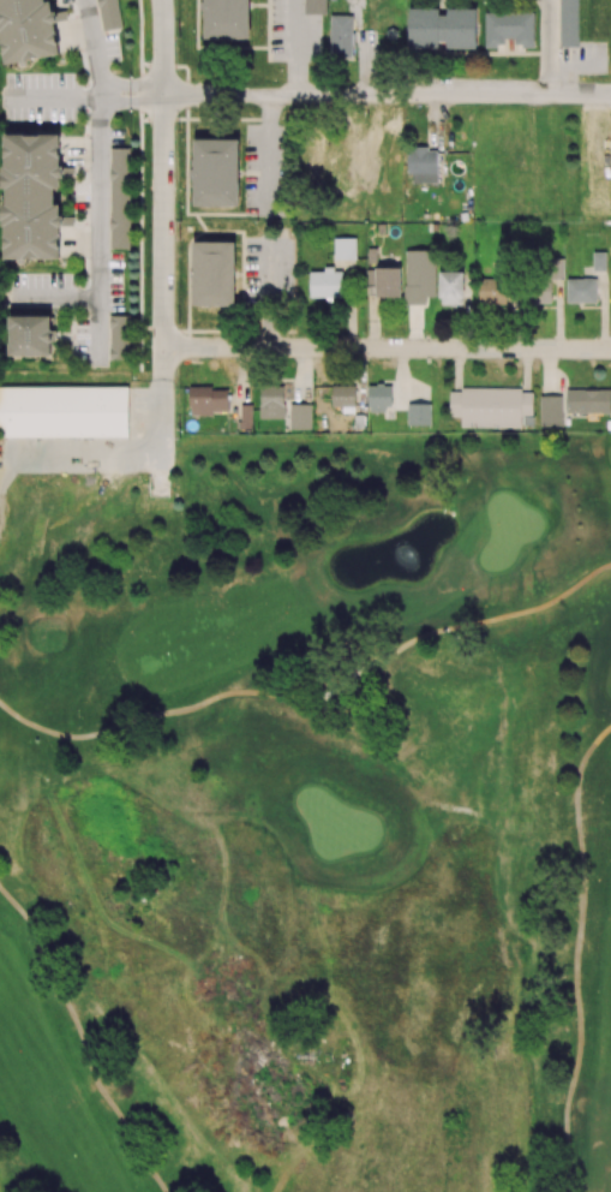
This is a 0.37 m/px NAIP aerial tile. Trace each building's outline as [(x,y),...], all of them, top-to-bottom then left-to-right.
[(128,441),(128,412),(128,388),(0,388),(0,441),(128,441)]
